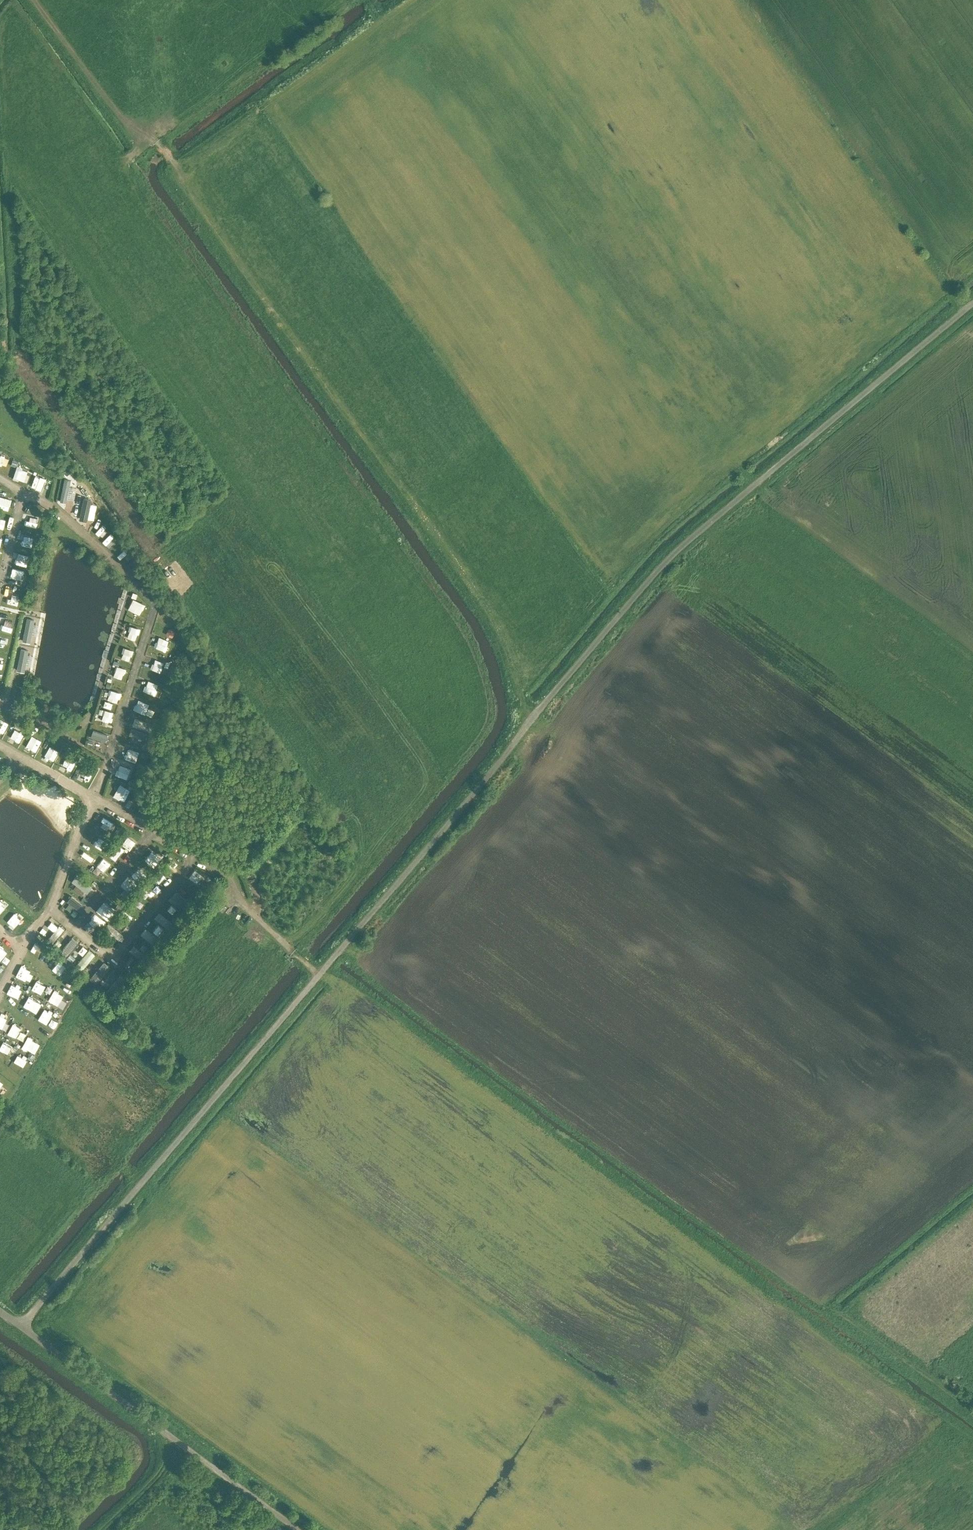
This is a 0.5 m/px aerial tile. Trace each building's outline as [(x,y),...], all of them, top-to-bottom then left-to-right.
[(21,467),(18,483),(23,484),(24,480),(30,481),(33,469),(21,467)] [(32,486),(42,488),(45,477),(35,475),(32,486)] [(73,501),(76,487),(71,486),(72,480),(64,478),(60,498),(73,501)] [(8,508),(10,494),(0,493),(0,507),(8,508)] [(91,503),(92,499),(84,497),(79,517),(94,521),(97,504),(91,503)] [(33,544),(38,533),(28,529),(23,540),(33,544)] [(132,598),(128,609),(141,614),(146,604),(132,598)] [(1,622),(12,624),(13,617),(2,615),(1,622)] [(34,620),(26,618),(23,639),(31,641),(34,620)] [(129,626),(128,638),(138,639),(139,627),(129,626)] [(169,628),(166,634),(173,637),(175,631),(169,628)] [(166,651),(170,640),(159,636),(154,646),(166,651)] [(122,656),(130,659),(134,651),(125,647),(122,656)] [(28,651),(20,649),(17,670),(24,672),(28,651)] [(155,658),(151,668),(160,672),(164,661),(155,658)] [(164,662),(161,672),(167,674),(170,663),(164,662)] [(117,665),(113,675),(123,678),(126,668),(117,665)] [(148,679),(144,690),(156,694),(160,684),(148,679)] [(107,700),(117,702),(119,692),(110,689),(107,700)] [(140,700),(136,709),(153,717),(156,711),(149,708),(151,705),(140,700)] [(99,709),(99,713),(103,714),(102,721),(113,722),(114,710),(99,709)] [(133,722),(143,726),(146,716),(136,712),(133,722)] [(129,736),(145,741),(148,733),(132,728),(129,736)] [(105,741),(107,732),(92,729),(90,738),(105,741)] [(37,734),(32,742),(38,745),(43,738),(37,734)] [(56,754),(60,747),(52,742),(48,749),(56,754)] [(137,762),(139,752),(132,751),(130,760),(137,762)] [(123,763),(120,773),(131,776),(134,766),(123,763)] [(121,784),(116,796),(126,801),(131,789),(121,784)] [(122,843),(130,850),(136,842),(128,835),(122,843)] [(116,843),(111,854),(117,857),(122,846),(116,843)] [(84,850),(78,858),(89,866),(95,858),(84,850)] [(153,866),(161,859),(154,852),(146,859),(153,866)] [(98,864),(106,872),(113,866),(105,857),(98,864)] [(170,861),(163,869),(172,876),(179,868),(170,861)] [(197,884),(204,875),(195,868),(189,878),(197,884)] [(152,877),(161,883),(167,876),(159,869),(152,877)] [(73,883),(91,896),(96,888),(79,875),(73,883)] [(214,882),(207,875),(198,883),(206,891),(214,882)] [(127,890),(135,884),(129,876),(121,882),(127,890)] [(257,878),(249,879),(254,903),(262,901),(257,878)] [(138,892),(147,901),(155,893),(146,885),(138,892)] [(164,905),(174,914),(189,901),(179,891),(164,905)] [(72,895),(63,907),(75,916),(84,904),(72,895)] [(96,911),(96,912),(89,922),(97,929),(114,906),(105,899),(96,911)] [(118,916),(127,923),(133,916),(124,908),(118,916)] [(159,913),(156,918),(167,926),(171,921),(159,913)] [(53,943),(64,929),(51,919),(40,932),(53,943)] [(147,928),(143,933),(151,941),(156,936),(147,928)] [(64,950),(69,954),(80,942),(75,937),(64,950)] [(143,940),(140,947),(145,950),(149,943),(143,940)] [(83,943),(73,955),(86,965),(95,954),(83,943)] [(134,945),(130,949),(137,958),(142,954),(134,945)]
